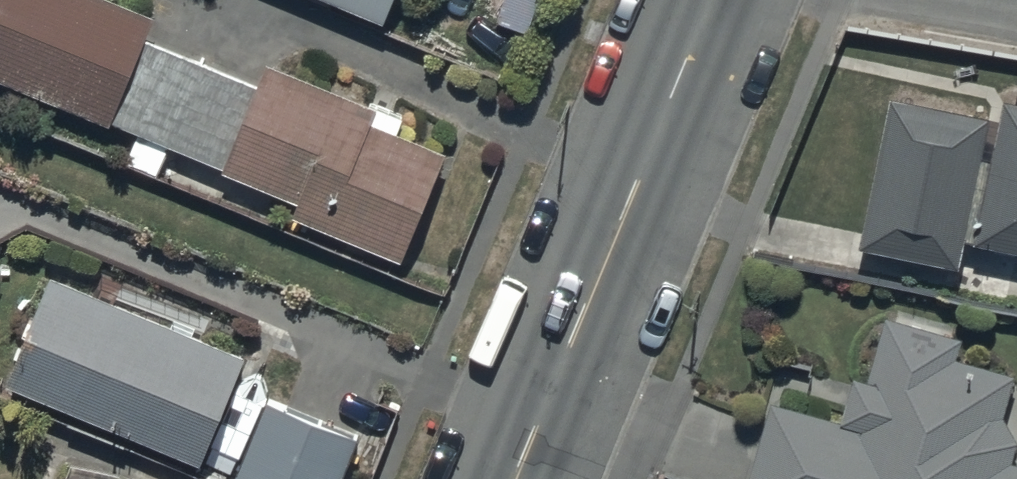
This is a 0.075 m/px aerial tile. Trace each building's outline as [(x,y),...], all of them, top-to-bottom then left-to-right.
[(110,122),(155,8),(134,0),(0,0),(0,75),(110,122)] [(383,14),(389,0),(350,0),(383,14)] [(268,53),(222,162),(301,194),(292,212),(403,258),(447,147),(370,116),(377,102),(268,53)] [(51,267),(5,374),(201,458),(247,345),(51,267)] [(886,311),(868,373),(846,391),(839,416),(770,397),(766,409),(694,384),(662,469),(688,478),(1016,478),(1016,456),(1010,454),(1016,437),(1016,436),(1004,410),(1015,368),(955,351),(961,332),(886,311)] [(266,397),(238,474),(252,478),(340,478),(358,431),(266,397)] [(130,466),(125,478),(160,478),(130,466)]
